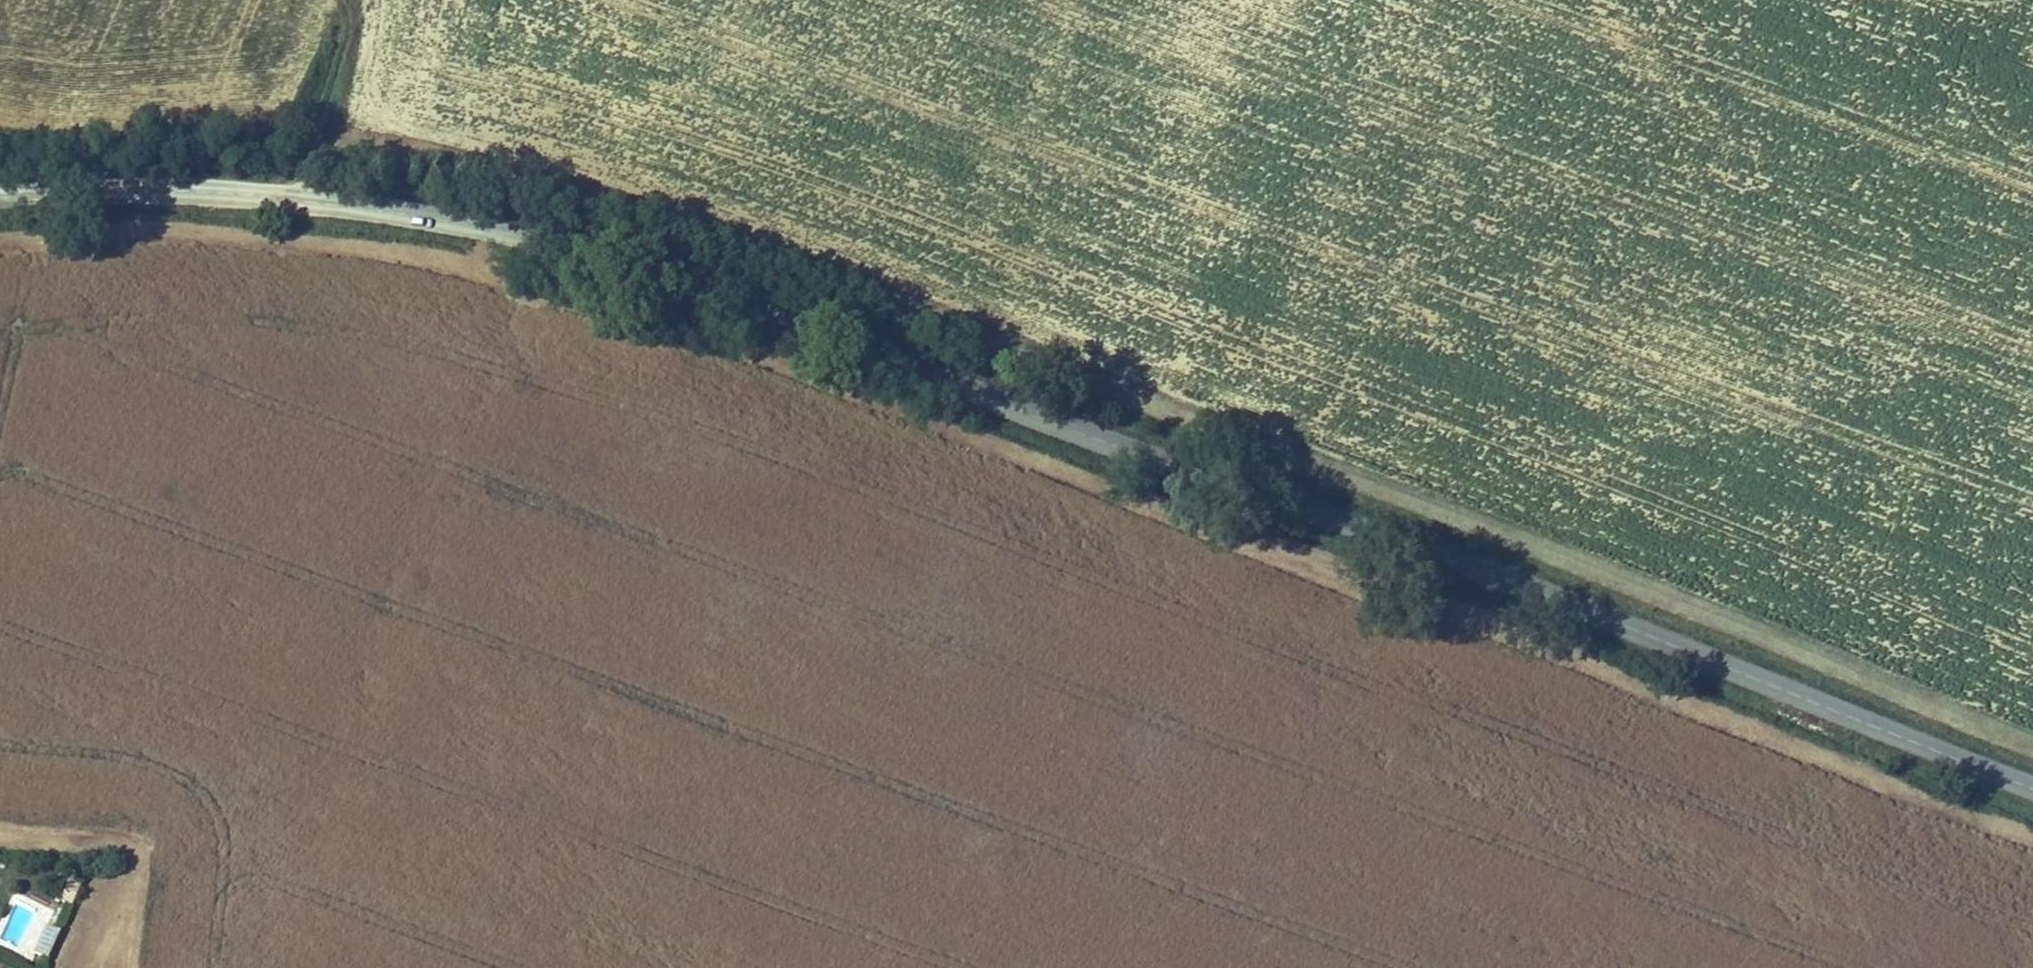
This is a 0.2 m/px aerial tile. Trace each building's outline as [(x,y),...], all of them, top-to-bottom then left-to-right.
[(85,888),(82,895),(93,900),(96,893),(85,888)] [(75,908),(87,913),(93,900),(82,895),(75,908)] [(47,955),(58,928),(45,922),(34,949),(47,955)] [(54,953),(51,961),(63,966),(66,959),(54,953)]
